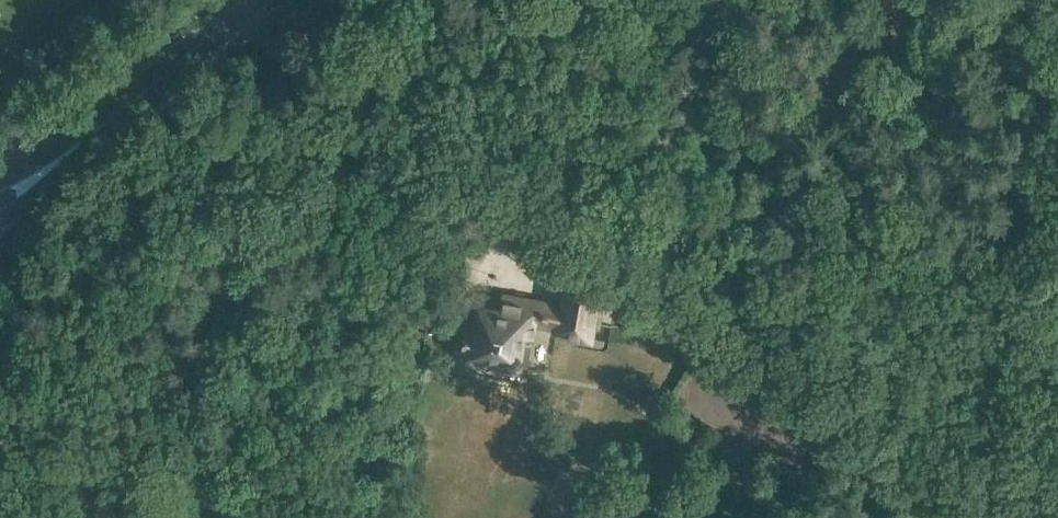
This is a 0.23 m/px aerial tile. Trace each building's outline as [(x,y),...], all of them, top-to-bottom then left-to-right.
[(559,301),(548,299),(503,291),(500,306),(479,302),(475,323),(467,321),(462,349),(492,354),(491,360),(518,364),(524,331),(535,333),(537,326),(554,329),(553,333),(594,339),(597,324),(601,325),(606,295),(602,294),(605,277),(564,271),(559,301)]
